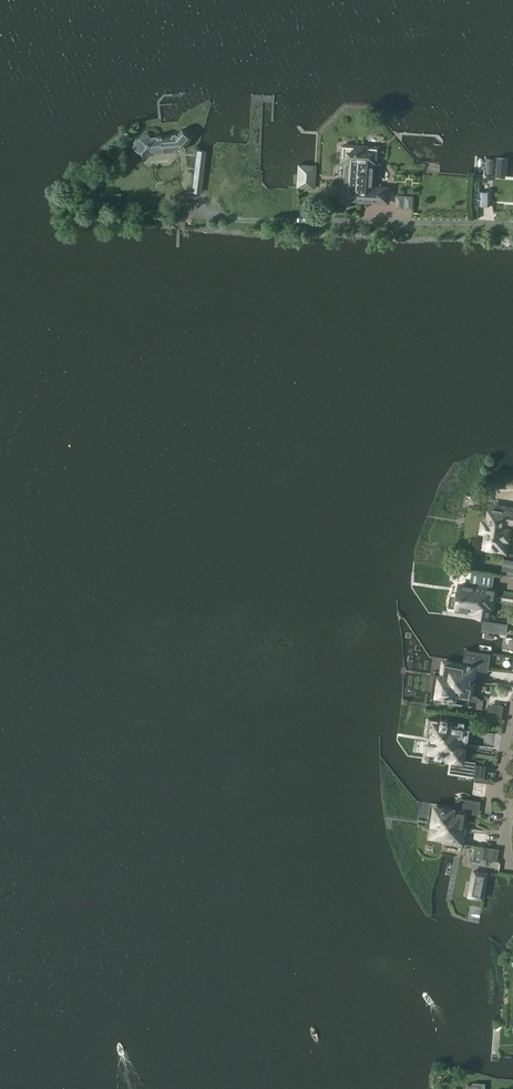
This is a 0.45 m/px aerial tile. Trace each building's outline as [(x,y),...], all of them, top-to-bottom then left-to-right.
[(191,137),(181,129),(176,134),(174,134),(172,134),(171,135),(171,137),(163,137),(162,136),(149,137),(148,134),(147,133),(146,133),(144,133),(142,134),(132,146),(147,158),(151,153),(157,153),(157,155),(164,154),(174,149),(177,151),(178,151),(180,151),(181,150),(191,137)] [(377,163),(378,147),(342,145),(341,161),(347,162),(346,185),(342,185),(341,199),(388,202),(389,188),(370,186),(371,172),(372,172),(375,163),(377,163)] [(198,157),(193,191),(201,192),(202,192),(205,170),(205,169),(207,152),(207,151),(199,150),(198,157)] [(314,188),(315,166),(298,165),(297,187),(314,188)] [(478,205),(480,205),(489,205),(489,192),(488,192),(480,191),(479,191),(479,188),(477,188),(472,188),(471,206),(471,218),(478,218),(478,205)] [(416,208),(417,194),(399,193),(398,207),(416,208)] [(488,501),(487,505),(486,505),(484,516),(480,516),(477,531),(482,531),(480,542),(481,542),(481,550),(507,554),(512,527),(512,505),(488,501)] [(503,558),(501,573),(512,575),(512,560),(503,558)] [(494,589),(492,589),(494,574),(472,570),(469,585),(461,584),(459,597),(457,597),(456,608),(475,611),(475,615),(488,617),(489,608),(492,608),(494,589)] [(501,623),(484,621),(482,629),(500,632),(506,633),(507,624),(501,623)] [(434,679),(438,679),(436,696),(453,699),(452,706),(486,711),(489,692),(491,681),(512,684),(512,677),(512,672),(479,666),(475,666),(471,665),(471,664),(468,664),(467,665),(452,662),(452,663),(443,662),(441,673),(435,672),(434,679)] [(449,772),(472,776),(474,767),(464,765),(467,748),(463,748),(465,738),(466,738),(468,725),(428,719),(425,737),(430,738),(427,755),(447,758),(447,762),(451,763),(449,772)] [(478,815),(480,801),(456,798),(455,808),(429,804),(426,827),(430,828),(428,839),(463,845),(467,821),(466,821),(467,813),(478,815)] [(497,861),(498,854),(499,849),(485,847),(475,845),(472,863),(486,865),(486,860),(497,862),(497,861)] [(474,871),(471,882),(474,883),(476,883),(474,898),(482,900),(487,873),(474,871)]
